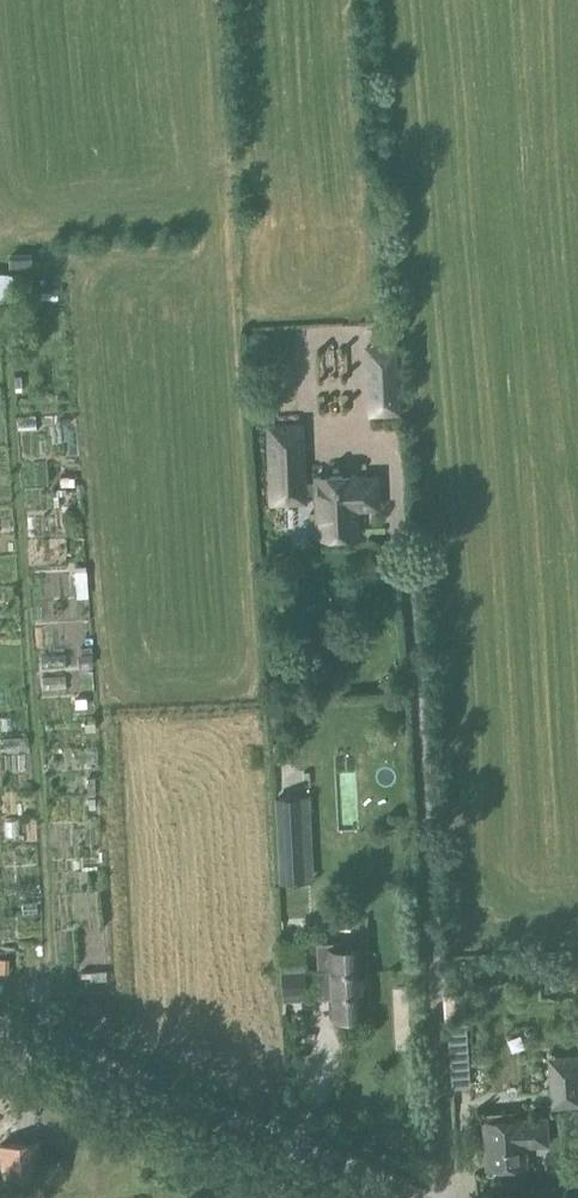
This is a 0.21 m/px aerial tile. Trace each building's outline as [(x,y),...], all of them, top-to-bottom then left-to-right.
[(365,346),(369,412),(398,410),(393,343),(365,346)] [(306,492),(317,492),(320,535),(359,533),(358,509),(356,508),(361,503),(365,506),(379,506),(377,475),(356,476),(356,474),(317,476),(317,480),(306,481),(304,421),(267,423),(271,500),(307,498),(306,492)] [(40,437),(20,440),(23,457),(42,454),(40,437)] [(26,619),(67,618),(64,537),(20,538),(21,564),(24,564),(26,619)] [(92,651),(81,652),(82,666),(93,665),(92,651)] [(87,693),(67,694),(68,706),(88,705),(87,693)] [(20,749),(0,750),(0,768),(20,768),(20,749)] [(319,793),(320,777),(296,776),(295,792),(319,793)] [(276,796),(281,880),(304,878),(298,794),(276,796)] [(317,901),(318,888),(279,887),(279,900),(317,901)] [(328,997),(329,1018),(368,1015),(364,943),(350,944),(350,940),(316,942),(319,998),(328,997)] [(281,963),(283,998),(306,997),(304,961),(281,963)] [(106,969),(93,970),(93,979),(107,979),(106,969)] [(464,992),(443,993),(444,1017),(453,1016),(465,1016),(464,992)] [(467,1053),(449,1054),(451,1085),(469,1084),(467,1053)] [(548,1056),(551,1108),(577,1106),(577,1054),(548,1056)] [(485,1167),(527,1164),(526,1145),(548,1144),(546,1116),(483,1120),(485,1167)] [(6,1182),(39,1179),(36,1143),(2,1146),(6,1182)] [(0,1193),(0,1197),(54,1197),(53,1188),(0,1193)]
